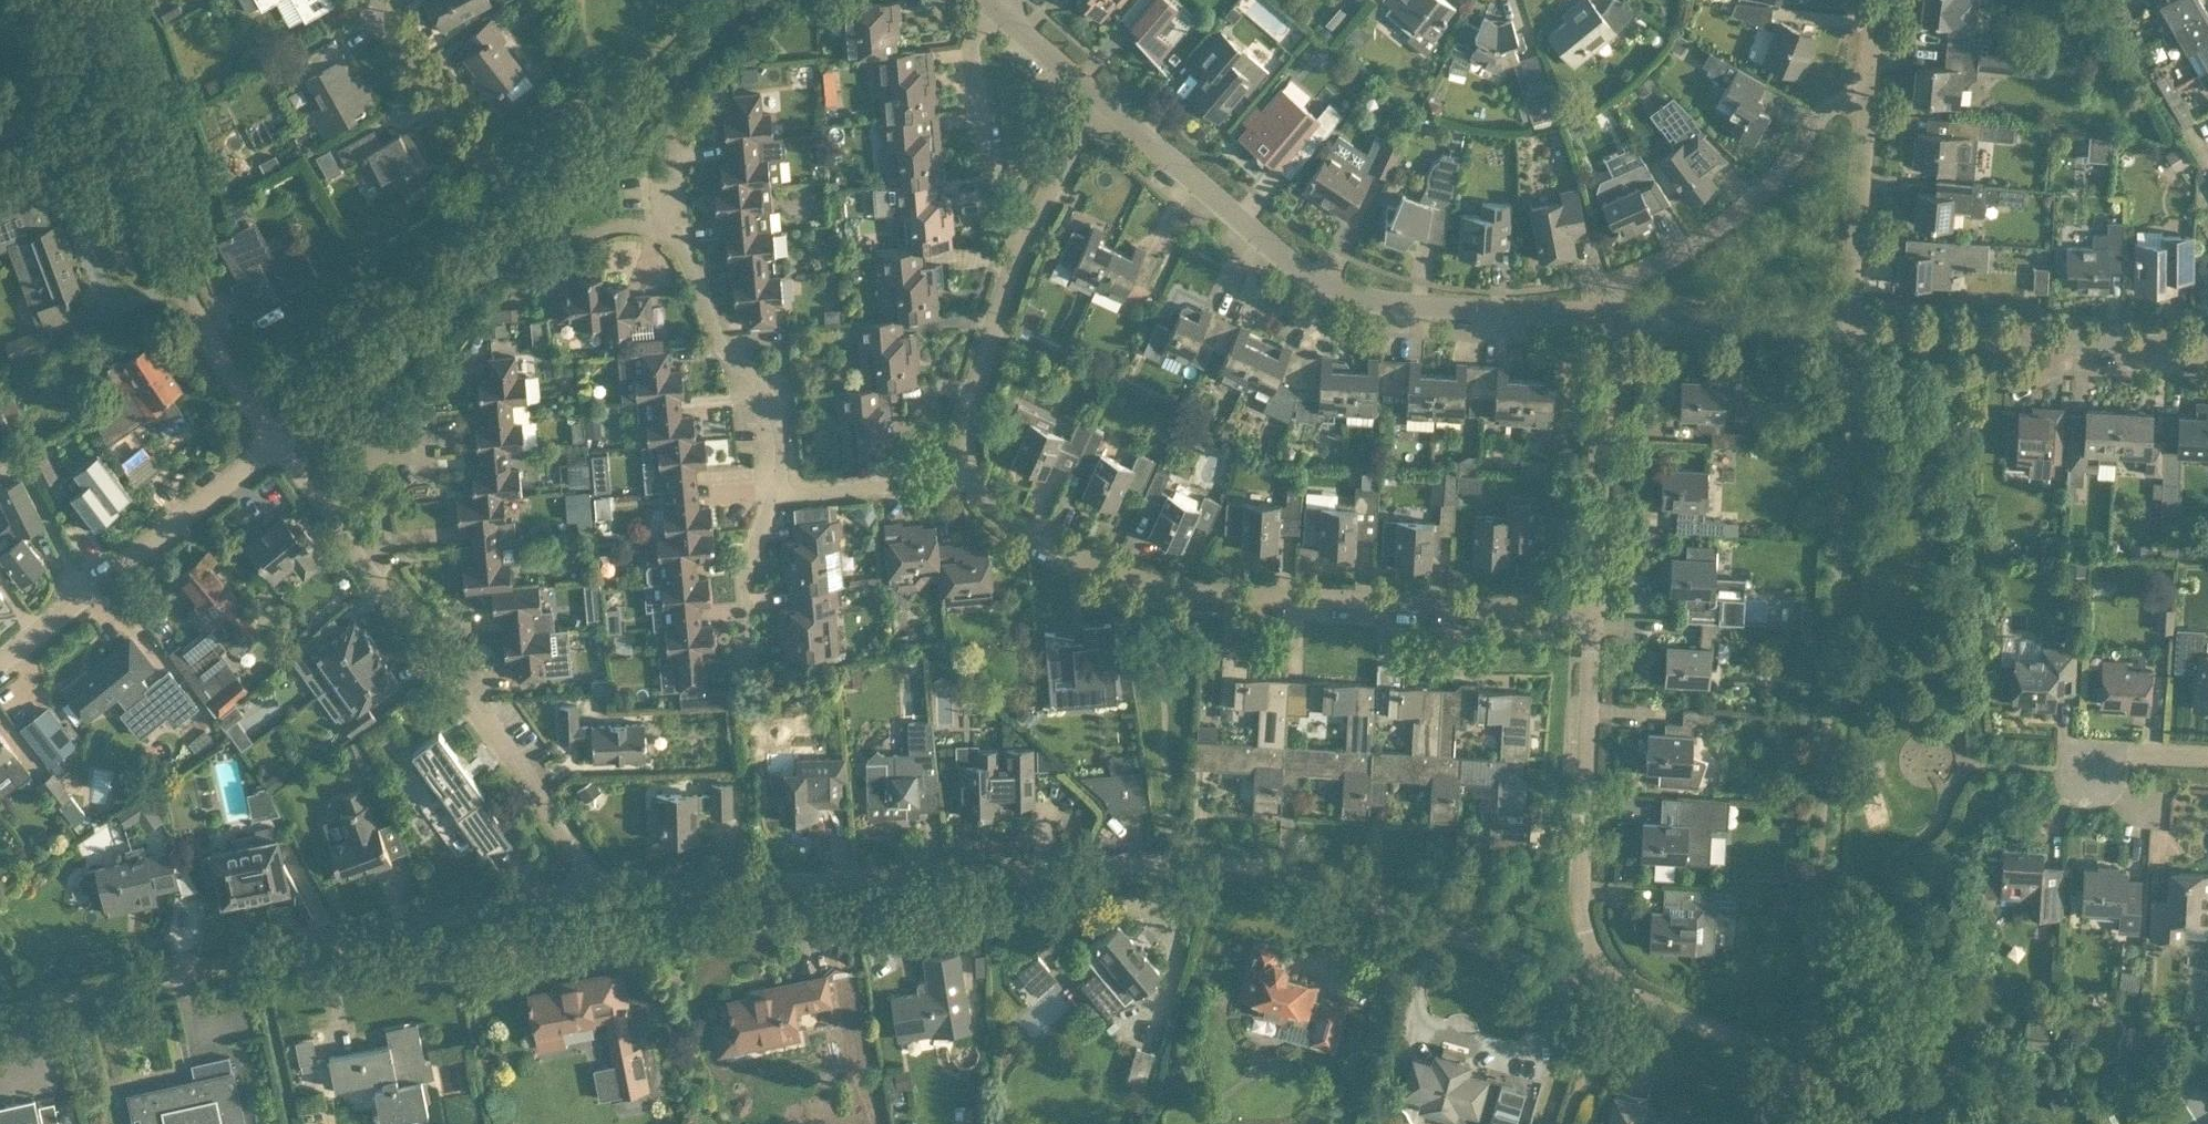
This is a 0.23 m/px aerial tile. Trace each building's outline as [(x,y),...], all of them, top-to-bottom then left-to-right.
[(256,0),(240,0),(246,12),(259,5),(256,0)] [(259,5),(262,10),(279,0),(256,0),(259,5)] [(305,20),(332,5),(330,0),(294,0),(305,20)] [(462,16),(490,1),(490,0),(427,0),(442,27),(462,16)] [(1116,1),(1121,4),(1124,0),(1078,0),(1100,19),(1116,1)] [(1120,17),(1143,36),(1139,40),(1157,63),(1158,61),(1186,28),(1164,0),(1135,0),(1120,17)] [(1414,33),(1409,40),(1428,54),(1438,41),(1434,39),(1447,23),(1444,21),(1456,7),(1447,0),(1387,0),(1393,5),(1388,11),(1414,33)] [(1565,52),(1575,65),(1629,21),(1636,8),(1622,0),(1612,0),(1608,8),(1606,10),(1602,13),(1591,0),(1583,0),(1572,9),(1575,15),(1551,34),(1565,52)] [(1732,12),(1767,27),(1776,30),(1771,42),(1774,44),(1767,63),(1799,76),(1815,36),(1771,18),(1773,5),(1737,0),(1732,12)] [(1975,10),(1977,0),(1926,0),(1925,4),(1922,3),(1920,16),(1923,16),(1923,20),(1951,24),(1948,49),(1986,53),(1988,38),(1971,36),(1975,10)] [(2098,0),(2067,0),(2087,30),(2108,15),(2098,0)] [(2123,0),(2110,0),(2119,16),(2129,10),(2123,0)] [(2201,0),(2164,0),(2157,4),(2158,8),(2161,6),(2172,26),(2205,7),(2201,0)] [(847,55),(873,53),(894,51),(893,36),(891,36),(890,27),(897,26),(896,17),(900,17),(899,1),(849,5),(852,33),(845,33),(847,55)] [(2205,7),(2172,26),(2173,27),(2161,34),(2168,46),(2180,39),(2187,52),(2197,46),(2196,45),(2207,39),(2207,12),(2205,7)] [(1469,58),(1470,54),(1494,67),(1520,59),(1517,50),(1528,46),(1524,35),(1519,36),(1513,19),(1507,21),(1506,18),(1492,17),(1491,19),(1485,16),(1480,27),(1464,19),(1448,51),(1453,54),(1469,58)] [(492,95),(510,81),(523,71),(494,34),(500,30),(490,19),(464,40),(473,51),(465,57),(483,80),(481,81),(483,83),(481,86),(488,94),(491,94),(492,95)] [(1343,34),(1357,46),(1368,32),(1355,21),(1343,34)] [(2131,31),(2122,36),(2131,51),(2140,45),(2131,31)] [(1248,93),(1268,70),(1222,32),(1197,61),(1208,71),(1187,94),(1218,121),(1245,90),(1248,93)] [(325,134),(346,122),(365,111),(362,106),(373,99),(359,75),(352,79),(341,58),(344,56),(334,39),(289,64),(300,84),(310,78),(324,104),(312,111),(325,134)] [(2196,45),(2197,46),(2187,52),(2201,75),(2207,70),(2207,39),(2196,45)] [(2145,54),(2140,45),(2131,51),(2135,59),(2145,54)] [(873,53),(874,69),(886,68),(888,94),(882,102),(883,118),(931,114),(930,99),(927,100),(926,90),(933,89),(930,48),(894,51),(873,53)] [(1978,71),(1978,70),(2041,76),(2043,59),(1986,53),(1948,49),(1946,68),(1918,65),(1915,100),(1942,103),(1957,104),(1960,83),(1964,84),(1975,78),(1976,71),(1978,71)] [(742,67),(743,81),(759,80),(758,66),(742,67)] [(1765,82),(1746,71),(1737,66),(1721,95),(1734,103),(1729,112),(1738,117),(1731,129),(1755,143),(1770,116),(1757,108),(1762,98),(1758,96),(1765,82)] [(2165,73),(2156,79),(2166,95),(2177,89),(2176,87),(2175,88),(2165,73)] [(1650,74),(1636,85),(1643,95),(1657,84),(1650,74)] [(1550,80),(1521,89),(1532,123),(1560,115),(1550,80)] [(1282,87),(1262,111),(1256,106),(1244,120),(1249,125),(1238,138),(1257,153),(1255,156),(1261,161),(1263,159),(1277,171),(1301,143),(1312,152),(1343,115),(1329,103),(1317,117),(1282,87)] [(2195,119),(2177,89),(2166,95),(2183,126),(2195,119)] [(726,143),(730,143),(730,141),(773,138),(771,112),(762,113),(760,93),(734,95),(735,115),(724,116),(726,143)] [(1676,147),(1658,160),(1677,185),(1690,203),(1694,200),(1697,201),(1705,195),(1705,192),(1715,184),(1708,174),(1726,160),(1711,144),(1703,136),(1708,130),(1673,97),(1672,98),(1683,108),(1664,121),(1677,139),(1672,142),(1676,147)] [(936,113),(931,114),(883,118),(879,118),(881,136),(892,135),(894,161),(888,168),(890,185),(933,181),(938,180),(936,166),(934,166),(933,156),(939,156),(936,113)] [(1947,133),(1926,131),(1917,130),(1913,164),(1934,166),(1934,169),(1951,171),(1951,174),(1972,176),(1974,158),(1968,157),(1970,137),(2013,141),(2014,125),(1948,119),(1947,133)] [(398,185),(402,192),(425,179),(421,172),(429,167),(413,138),(403,144),(399,136),(381,146),(373,131),(338,151),(346,166),(363,156),(383,193),(398,185)] [(1371,178),(1344,161),(1350,153),(1355,145),(1340,134),(1334,142),(1329,151),(1315,171),(1312,175),(1311,174),(1307,181),(1308,181),(1303,190),(1333,209),(1336,204),(1349,212),(1361,193),(1371,178)] [(2087,159),(2110,161),(2111,139),(2089,135),(2087,159)] [(732,162),(721,163),(723,188),(723,189),(762,185),(770,185),(768,160),(780,159),(782,158),(784,154),(785,151),(784,147),(783,143),(782,141),(780,137),(773,138),(730,141),(730,143),(732,162)] [(1371,169),(1389,178),(1403,148),(1385,140),(1371,169)] [(331,150),(316,158),(327,176),(341,168),(331,150)] [(1444,242),(1461,156),(1442,152),(1439,159),(1434,163),(1427,175),(1427,180),(1427,183),(1418,200),(1403,195),(1396,207),(1387,204),(1384,239),(1405,246),(1412,236),(1444,242)] [(1670,202),(1644,161),(1599,181),(1596,190),(1619,238),(1641,228),(1638,222),(1653,215),(1651,211),(1670,202)] [(890,185),(873,186),(876,216),(905,213),(906,228),(900,235),(901,251),(918,249),(949,247),(948,232),(947,232),(946,222),(952,222),(949,196),(934,197),(933,181),(890,185)] [(1918,193),(1915,223),(1951,227),(1953,211),(1969,213),(1970,215),(1982,216),(1984,214),(1985,201),(2023,205),(2025,189),(1936,181),(1936,182),(1935,194),(1918,193)] [(764,211),(762,185),(723,189),(723,188),(714,189),(716,216),(728,215),(730,234),(757,232),(756,212),(764,211)] [(1586,235),(1582,213),(1577,189),(1562,192),(1564,201),(1531,207),(1541,259),(1543,258),(1545,261),(1556,259),(1557,255),(1574,252),(1570,232),(1584,229),(1585,235),(1586,235)] [(1508,246),(1509,224),(1511,204),(1483,202),(1482,216),(1462,215),(1459,256),(1492,258),(1493,245),(1508,246)] [(0,219),(0,245),(27,234),(28,234),(19,211),(0,219)] [(853,217),(839,219),(841,247),(856,246),(853,217)] [(27,289),(41,325),(69,315),(65,303),(70,301),(68,296),(80,292),(68,260),(73,258),(59,222),(28,234),(27,234),(45,282),(27,289)] [(249,223),(217,241),(244,289),(236,293),(248,315),(318,276),(300,245),(270,261),(249,223)] [(2077,269),(2077,290),(2108,290),(2109,258),(2123,258),(2124,223),(2107,223),(2107,235),(2093,235),(2093,248),(2067,248),(2067,269),(2077,269)] [(1071,274),(1097,286),(1115,249),(1098,241),(1103,230),(1090,225),(1086,235),(1072,229),(1058,259),(1074,266),(1071,274)] [(774,230),(771,230),(757,232),(730,234),(726,234),(728,261),(740,260),(742,279),(769,277),(767,256),(776,256),(774,230)] [(2135,291),(2166,291),(2176,291),(2176,279),(2194,279),(2195,236),(2162,236),(2162,244),(2136,244),(2135,291)] [(1899,284),(1949,286),(1950,266),(1967,267),(1966,269),(1975,269),(1975,267),(1985,268),(1986,243),(1906,238),(1905,253),(1901,253),(1899,284)] [(1130,256),(1115,249),(1097,286),(1123,298),(1132,278),(1146,285),(1159,256),(1135,245),(1130,256)] [(918,249),(901,251),(877,253),(879,270),(889,269),(891,295),(885,302),(887,319),(898,318),(935,314),(934,300),(931,301),(930,290),(937,290),(936,282),(942,281),(942,286),(943,285),(941,264),(920,266),(918,249)] [(2034,274),(2034,292),(2045,292),(2046,275),(2034,274)] [(781,276),(769,277),(742,279),(733,280),(736,306),(748,305),(750,326),(776,323),(775,303),(783,302),(781,276)] [(606,325),(602,286),(602,277),(575,280),(576,292),(556,294),(559,320),(579,318),(580,327),(606,325)] [(652,320),(651,302),(650,294),(629,295),(628,284),(602,286),(606,325),(607,332),(633,330),(632,322),(652,320)] [(1212,347),(1226,318),(1202,308),(1201,311),(1187,305),(1181,311),(1181,310),(1172,328),(1157,321),(1143,351),(1159,358),(1164,348),(1203,367),(1212,347)] [(887,319),(855,322),(857,339),(867,338),(870,365),(864,373),(865,387),(879,386),(879,387),(915,383),(913,368),(911,369),(910,359),(917,359),(914,332),(900,334),(898,318),(887,319)] [(1250,329),(1226,318),(1212,347),(1227,353),(1218,373),(1244,385),(1261,348),(1262,338),(1248,333),(1250,329)] [(21,338),(26,352),(54,342),(49,328),(21,338)] [(1062,362),(1068,348),(1063,345),(1043,336),(1036,351),(1056,360),(1062,362)] [(664,338),(631,341),(632,353),(665,350),(664,338)] [(1293,407),(1306,355),(1282,344),(1281,348),(1267,342),(1261,348),(1244,385),(1270,396),(1293,407)] [(125,354),(106,366),(124,393),(166,366),(151,343),(127,358),(125,354)] [(684,396),(682,369),(670,370),(668,350),(665,350),(632,353),(618,354),(620,374),(635,373),(637,400),(653,398),(680,395),(680,396),(684,396)] [(53,393),(94,376),(85,355),(44,373),(53,393)] [(481,406),(486,405),(529,401),(526,375),(517,376),(515,355),(489,358),(491,378),(479,379),(481,406)] [(1347,410),(1349,369),(1350,369),(1350,364),(1346,360),(1332,360),(1332,356),(1306,355),(1293,407),(1297,407),(1323,409),(1347,410)] [(1347,422),(1373,423),(1373,412),(1376,412),(1377,390),(1391,391),(1393,360),(1368,358),(1367,370),(1350,369),(1349,369),(1347,410),(1347,422)] [(1435,415),(1437,374),(1420,373),(1420,361),(1393,360),(1391,391),(1393,391),(1392,413),(1435,415)] [(1437,374),(1435,415),(1463,417),(1465,395),(1480,396),(1482,365),(1456,363),(1455,375),(1437,374)] [(1508,367),(1482,365),(1480,396),(1495,396),(1494,419),(1523,421),(1526,379),(1507,378),(1508,367)] [(124,393),(95,418),(98,425),(108,444),(125,433),(122,428),(139,417),(142,422),(148,418),(157,430),(182,414),(171,397),(181,390),(166,366),(124,393)] [(1543,380),(1526,379),(1523,421),(1551,422),(1554,381),(1557,381),(1557,370),(1544,369),(1543,380)] [(1711,444),(1742,446),(1743,432),(1723,431),(1726,383),(1681,380),(1679,416),(1697,417),(1696,426),(1699,430),(1712,430),(1711,444)] [(881,403),(879,387),(879,386),(865,387),(837,390),(839,407),(850,406),(852,432),(846,439),(847,456),(895,451),(894,436),(892,437),(891,428),(898,427),(895,401),(881,403)] [(0,402),(0,405),(7,418),(21,411),(13,395),(0,402)] [(682,416),(680,396),(680,395),(653,398),(637,400),(640,419),(647,419),(649,445),(658,444),(658,443),(696,440),(694,415),(682,416)] [(525,447),(523,421),(531,420),(529,401),(486,405),(487,425),(475,426),(478,452),(482,452),(482,451),(509,448),(509,449),(525,447)] [(2177,452),(2182,452),(2207,454),(2207,404),(2196,403),(2195,417),(2180,415),(2178,438),(2177,452)] [(17,439),(0,405),(0,448),(17,439)] [(1018,405),(1005,433),(1023,441),(1014,461),(1013,460),(1012,462),(1045,477),(1046,475),(1044,474),(1051,459),(1065,465),(1064,467),(1072,470),(1078,455),(1091,427),(1079,421),(1071,439),(1033,421),(1037,413),(1018,405)] [(2060,461),(2063,408),(2048,408),(2048,414),(2019,412),(2018,430),(2011,430),(2010,446),(2017,447),(2016,459),(2030,460),(2029,475),(2050,476),(2051,461),(2060,461)] [(2116,450),(2119,412),(2087,410),(2085,435),(2070,434),(2068,469),(2067,485),(2066,500),(2074,501),(2075,485),(2083,486),(2084,469),(2098,470),(2099,461),(2116,462),(2116,454),(2117,450),(2116,450)] [(2152,414),(2119,412),(2116,450),(2117,450),(2134,451),(2134,464),(2147,465),(2146,473),(2163,474),(2164,451),(2165,440),(2150,439),(2152,414)] [(95,418),(82,425),(85,431),(98,425),(95,418)] [(1152,469),(1156,459),(1139,452),(1132,467),(1096,451),(1104,433),(1091,427),(1078,455),(1090,460),(1086,471),(1093,474),(1085,493),(1083,492),(1082,494),(1116,509),(1116,507),(1115,506),(1126,481),(1142,489),(1152,469)] [(705,439),(696,440),(658,443),(658,444),(660,469),(655,469),(658,490),(697,486),(696,466),(707,465),(705,439)] [(42,484),(56,477),(40,444),(25,452),(42,484)] [(511,470),(509,449),(509,448),(482,451),(482,452),(484,471),(472,472),(475,498),(475,499),(504,496),(522,495),(519,469),(511,470)] [(128,470),(136,487),(161,468),(149,453),(128,470)] [(97,454),(74,472),(85,486),(72,496),(80,507),(75,511),(74,510),(72,511),(86,529),(88,528),(86,526),(91,521),(95,526),(132,497),(117,479),(116,480),(114,478),(117,476),(105,460),(103,462),(97,454)] [(1682,469),(1663,468),(1661,504),(1680,505),(1680,516),(1694,517),(1693,532),(1738,535),(1739,522),(1725,521),(1725,520),(1705,519),(1708,472),(1728,473),(1729,456),(1701,454),(1701,462),(1682,461),(1682,469)] [(1520,474),(1527,474),(1548,475),(1549,459),(1521,458),(1520,474)] [(568,464),(569,485),(589,484),(588,463),(568,464)] [(1209,529),(1221,502),(1204,495),(1199,507),(1163,491),(1171,473),(1157,467),(1144,495),(1157,501),(1152,511),(1160,514),(1151,533),(1150,532),(1149,534),(1182,549),(1183,547),(1181,547),(1193,522),(1209,529)] [(1457,500),(1456,489),(1481,488),(1480,469),(1434,471),(1435,501),(1457,500)] [(1304,519),(1303,541),(1320,542),(1320,549),(1318,549),(1318,551),(1355,553),(1355,551),(1353,551),(1354,533),(1363,534),(1364,520),(1377,521),(1379,499),(1380,471),(1362,470),(1362,484),(1365,488),(1361,492),(1361,502),(1337,501),(1337,507),(1321,506),(1305,505),(1304,519)] [(5,562),(21,582),(44,564),(22,537),(45,525),(22,478),(0,489),(0,497),(10,518),(10,524),(0,532),(0,555),(5,562)] [(2160,519),(2178,520),(2180,483),(2162,482),(2161,496),(2160,519)] [(1287,505),(1244,502),(1227,501),(1225,532),(1244,533),(1243,544),(1241,544),(1241,546),(1278,549),(1278,546),(1276,546),(1277,526),(1286,527),(1286,515),(1300,516),(1302,485),(1289,484),(1287,505)] [(672,508),(663,509),(666,534),(666,535),(704,532),(704,533),(712,532),(713,532),(711,505),(699,507),(697,486),(670,489),(672,508)] [(588,491),(577,491),(578,520),(579,531),(590,531),(588,491)] [(507,520),(504,496),(475,499),(475,498),(457,499),(459,526),(471,525),(473,545),(517,541),(517,540),(515,519),(507,520)] [(1519,498),(1508,497),(1507,517),(1475,515),(1473,537),(1472,559),(1509,561),(1510,545),(1530,546),(1531,529),(1533,499),(1519,498)] [(1455,534),(1457,503),(1456,502),(1441,502),(1440,522),(1383,519),(1381,552),(1397,553),(1396,562),(1394,562),(1394,564),(1431,566),(1431,564),(1429,564),(1430,549),(1439,549),(1440,533),(1455,534)] [(294,533),(282,519),(248,546),(274,579),(275,578),(272,574),(291,559),(305,577),(318,566),(317,564),(315,566),(306,554),(309,552),(306,548),(314,542),(302,527),(294,533)] [(843,535),(841,519),(797,523),(799,539),(784,540),(786,566),(791,566),(793,589),(835,585),(837,585),(843,584),(839,535),(843,535)] [(888,573),(889,573),(890,584),(897,588),(919,587),(929,576),(938,575),(936,544),(935,528),(920,529),(921,531),(911,532),(910,526),(902,527),(901,522),(884,523),(888,573)] [(649,564),(647,569),(648,579),(651,582),(661,581),(670,580),(670,581),(697,579),(697,578),(695,559),(714,557),(712,532),(704,533),(704,532),(666,535),(666,534),(657,535),(660,563),(649,564)] [(513,587),(513,586),(510,561),(520,560),(518,540),(517,540),(517,541),(473,545),(475,565),(463,566),(465,592),(492,590),(492,589),(513,587)] [(954,542),(936,544),(938,575),(940,594),(942,594),(943,601),(977,598),(992,597),(988,548),(973,550),(963,550),(963,546),(954,547),(954,542)] [(2129,543),(2129,554),(2157,554),(2158,543),(2129,543)] [(1746,578),(1729,576),(1715,575),(1717,548),(1717,545),(1687,544),(1686,558),(1671,557),(1669,593),(1689,594),(1688,606),(1687,606),(1687,620),(1701,621),(1733,623),(1733,621),(1743,622),(1746,578)] [(170,650),(169,651),(172,656),(177,662),(218,718),(249,691),(238,677),(227,685),(216,672),(226,663),(219,654),(229,646),(233,651),(241,654),(249,647),(249,639),(244,633),(255,624),(223,585),(225,584),(217,574),(203,556),(179,576),(194,593),(202,603),(216,620),(203,631),(182,649),(178,644),(170,650)] [(2065,565),(2065,578),(2086,579),(2087,566),(2065,565)] [(2094,566),(2093,583),(2119,584),(2120,566),(2094,566)] [(709,577),(697,578),(697,579),(670,581),(670,580),(661,581),(664,608),(672,607),(674,627),(701,625),(701,624),(699,605),(711,604),(709,577)] [(539,583),(513,586),(513,587),(492,589),(492,590),(494,615),(506,614),(508,633),(508,634),(535,631),(549,629),(547,610),(542,610),(539,583)] [(841,651),(837,602),(835,585),(793,589),(788,589),(790,606),(781,607),(783,633),(790,632),(791,641),(788,641),(789,656),(808,654),(808,662),(843,659),(842,651),(841,651)] [(2157,628),(2173,629),(2174,607),(2158,606),(2157,628)] [(318,694),(332,684),(379,650),(376,645),(374,641),(371,637),(368,634),(364,629),(362,631),(355,621),(335,634),(326,623),(290,655),(299,666),(302,664),(308,671),(312,672),(324,664),(336,680),(317,693),(318,694)] [(1732,636),(1733,623),(1701,621),(1700,647),(1666,646),(1664,681),(1709,684),(1712,635),(1732,636)] [(1082,625),(1084,646),(1075,647),(1074,635),(1044,630),(1048,678),(1077,676),(1077,683),(1102,681),(1104,702),(1117,701),(1115,675),(1118,674),(1116,658),(1114,659),(1111,622),(1082,625)] [(713,623),(701,624),(701,625),(674,627),(665,627),(668,654),(676,653),(679,690),(706,687),(703,651),(715,650),(713,623)] [(569,627),(551,629),(549,629),(535,631),(508,634),(508,633),(503,634),(506,660),(517,659),(519,680),(547,677),(547,674),(573,672),(569,627)] [(2199,653),(2200,632),(2177,631),(2175,669),(2197,670),(2195,709),(2207,710),(2207,654),(2199,653)] [(82,674),(64,688),(87,717),(116,694),(128,710),(135,705),(152,726),(167,715),(174,724),(197,706),(196,705),(188,711),(172,691),(180,685),(169,671),(150,686),(140,674),(152,665),(132,640),(85,677),(82,674)] [(2014,657),(2013,680),(2012,700),(2031,701),(2031,708),(2048,709),(2048,702),(2057,703),(2057,690),(2074,691),(2076,648),(2042,646),(2041,659),(2014,657)] [(929,673),(956,673),(926,647),(929,673)] [(380,650),(379,650),(332,684),(349,707),(339,715),(344,722),(343,723),(352,735),(377,717),(369,706),(374,702),(373,700),(399,681),(377,652),(380,650)] [(1286,712),(1288,679),(1249,677),(1250,663),(1236,663),(1237,654),(1223,653),(1220,703),(1260,705),(1258,742),(1258,743),(1285,744),(1287,712),(1286,712)] [(1376,684),(1374,712),(1375,712),(1413,714),(1411,751),(1439,753),(1439,752),(1441,721),(1440,721),(1441,703),(1442,687),(1403,685),(1404,672),(1398,672),(1396,673),(1390,673),(1390,662),(1390,667),(1378,666),(1378,661),(1377,661),(1376,684)] [(2124,668),(2124,662),(2103,661),(2100,703),(2128,705),(2127,712),(2148,713),(2151,669),(2124,668)] [(797,677),(798,693),(819,691),(818,675),(797,677)] [(1287,687),(1286,712),(1287,712),(1286,717),(1300,718),(1300,713),(1309,714),(1310,707),(1347,710),(1345,748),(1372,749),(1375,712),(1374,712),(1376,684),(1310,680),(1310,681),(1312,681),(1311,687),(1309,689),(1308,694),(1300,693),(1300,687),(1287,687)] [(1441,721),(1439,752),(1454,753),(1455,722),(1463,722),(1464,717),(1503,719),(1501,756),(1527,758),(1531,692),(1478,690),(1478,683),(1464,682),(1464,684),(1454,694),(1454,703),(1441,703),(1440,721),(1441,721)] [(219,719),(225,728),(244,714),(237,704),(219,719)] [(647,758),(645,723),(578,726),(577,704),(560,705),(561,741),(579,740),(579,738),(593,737),(594,760),(647,758)] [(48,707),(23,727),(51,762),(81,738),(71,726),(66,730),(48,707)] [(1657,784),(1689,787),(1693,723),(1714,725),(1714,711),(1683,709),(1682,724),(1668,723),(1667,735),(1648,733),(1646,769),(1661,770),(1660,783),(1657,783),(1657,784)] [(938,787),(933,721),(909,721),(910,753),(884,754),(878,748),(867,758),(868,786),(867,786),(867,799),(868,799),(868,805),(898,804),(898,812),(903,816),(914,816),(918,811),(917,786),(924,785),(925,789),(938,787)] [(465,853),(478,844),(482,849),(513,842),(480,797),(485,793),(439,731),(413,751),(425,767),(427,766),(426,766),(430,763),(448,787),(444,790),(442,791),(444,793),(423,808),(457,855),(465,853)] [(17,784),(30,774),(0,735),(0,780),(8,773),(17,784)] [(347,745),(357,772),(371,767),(361,739),(347,745)] [(1281,812),(1283,772),(1285,744),(1258,743),(1258,742),(1195,739),(1193,767),(1255,771),(1253,810),(1281,812)] [(1369,816),(1371,777),(1370,777),(1372,749),(1345,748),(1285,744),(1283,772),(1343,775),(1341,815),(1369,816)] [(997,750),(978,750),(979,764),(961,764),(961,781),(956,782),(956,796),(961,796),(962,815),(998,814),(998,800),(1008,800),(1009,803),(1033,803),(1032,749),(1007,749),(1008,765),(997,765),(997,750)] [(1457,821),(1459,782),(1460,754),(1453,754),(1454,753),(1439,752),(1439,753),(1411,751),(1372,749),(1370,777),(1371,777),(1432,780),(1429,820),(1457,821)] [(799,754),(767,754),(767,773),(773,773),(774,795),(780,794),(781,819),(817,818),(817,800),(825,800),(825,804),(841,804),(840,779),(847,779),(846,759),(799,760),(799,754)] [(1529,847),(1530,828),(1531,812),(1524,811),(1527,758),(1501,756),(1460,754),(1459,782),(1498,784),(1496,823),(1490,822),(1489,845),(1529,847)] [(1141,770),(1079,775),(1103,795),(1111,811),(1146,808),(1141,770)] [(53,773),(37,786),(53,806),(57,803),(75,826),(87,817),(69,794),(53,773)] [(586,799),(602,791),(596,780),(581,787),(586,799)] [(656,794),(657,813),(664,813),(664,836),(664,841),(699,840),(698,809),(712,808),(712,815),(732,814),(732,792),(732,784),(712,784),(712,793),(678,793),(656,794)] [(266,787),(264,787),(270,815),(280,813),(266,787)] [(366,805),(360,788),(343,795),(349,811),(341,814),(349,837),(330,844),(342,877),(374,865),(375,869),(393,863),(379,826),(376,827),(367,804),(366,805)] [(117,810),(127,826),(140,818),(148,831),(163,821),(145,792),(117,810)] [(1643,822),(1641,858),(1690,860),(1690,862),(1710,863),(1710,861),(1707,861),(1708,833),(1711,833),(1711,831),(1708,831),(1708,826),(1727,827),(1728,826),(1724,825),(1725,801),(1729,801),(1729,799),(1662,796),(1662,798),(1664,798),(1663,823),(1643,822)] [(289,887),(277,837),(255,842),(253,832),(233,836),(235,846),(213,851),(224,902),(248,896),(248,897),(265,894),(264,893),(289,887)] [(79,876),(77,879),(77,880),(80,890),(83,892),(86,891),(88,902),(103,899),(103,902),(121,898),(124,908),(126,907),(125,904),(138,901),(139,904),(155,901),(152,890),(176,885),(169,852),(145,858),(144,855),(142,846),(125,850),(127,859),(96,866),(97,868),(84,871),(85,874),(79,876)] [(1986,856),(1984,892),(2033,896),(2031,916),(2060,918),(2064,867),(2042,865),(2043,851),(2003,848),(2002,857),(1986,856)] [(2084,868),(2081,915),(2118,917),(2118,931),(2137,932),(2140,882),(2125,881),(2126,871),(2119,871),(2119,867),(2097,866),(2097,869),(2084,868)] [(2151,922),(2150,939),(2181,941),(2182,923),(2207,925),(2207,874),(2170,871),(2168,900),(2153,899),(2151,922)] [(1651,911),(1649,947),(1714,950),(1714,949),(1711,949),(1713,910),(1716,910),(1737,911),(1737,889),(1687,886),(1686,902),(1668,900),(1668,912),(1651,911)] [(1800,893),(1774,892),(1773,910),(1800,911),(1800,893)] [(1093,998),(1108,1016),(1159,971),(1144,953),(1147,950),(1142,945),(1139,948),(1117,922),(1085,950),(1112,982),(1093,998)] [(1258,1013),(1283,1020),(1303,1025),(1309,1036),(1307,1044),(1336,1052),(1343,1023),(1348,1005),(1320,998),(1315,1016),(1309,1014),(1311,1007),(1317,986),(1284,976),(1286,969),(1282,963),(1275,961),(1279,948),(1257,942),(1251,963),(1241,997),(1261,1002),(1258,1013)] [(971,1029),(962,975),(959,953),(924,959),(928,982),(922,983),(919,987),(920,992),(892,997),(898,1033),(935,1027),(936,1034),(971,1029)] [(1038,957),(1019,973),(1031,986),(1050,970),(1038,957)] [(2122,970),(2120,987),(2139,988),(2141,972),(2122,970)] [(531,1000),(529,1001),(531,1007),(532,1007),(540,1047),(565,1042),(562,1027),(607,1018),(617,1065),(595,1069),(601,1098),(623,1093),(623,1095),(649,1090),(645,1073),(646,1073),(642,1054),(641,1055),(640,1049),(631,1051),(621,999),(626,998),(620,972),(565,983),(566,987),(530,995),(531,1000)] [(715,1026),(721,1055),(799,1040),(793,1010),(831,1002),(826,977),(765,989),(766,993),(729,1001),(731,1009),(730,1009),(731,1014),(732,1014),(734,1022),(715,1026)] [(2027,1023),(2025,1048),(2047,1050),(2049,1025),(2027,1023)] [(428,1106),(422,1078),(420,1067),(426,1066),(420,1035),(389,1041),(390,1044),(330,1056),(335,1084),(382,1074),(384,1087),(375,1089),(380,1115),(428,1106)] [(315,1037),(298,1039),(300,1062),(317,1060),(315,1037)] [(1128,1080),(1145,1085),(1155,1052),(1138,1047),(1128,1080)] [(1403,1091),(1423,1097),(1420,1106),(1454,1116),(1457,1107),(1491,1117),(1489,1123),(1514,1123),(1515,1122),(1524,1089),(1524,1088),(1501,1081),(1499,1088),(1484,1084),(1486,1077),(1467,1072),(1469,1062),(1463,1061),(1466,1053),(1443,1047),(1441,1055),(1435,1053),(1432,1062),(1413,1057),(1403,1091)] [(129,1093),(131,1101),(133,1119),(134,1118),(139,1117),(141,1123),(245,1123),(234,1077),(229,1055),(191,1064),(197,1089),(189,1091),(187,1085),(188,1085),(188,1084),(145,1090),(129,1093)] [(2060,1093),(2049,1099),(2056,1111),(2067,1104),(2060,1093)] [(1647,1105),(1615,1096),(1608,1122),(1603,1121),(1602,1123),(1642,1123),(1647,1105)] [(39,1121),(34,1100),(5,1106),(7,1118),(0,1119),(0,1123),(39,1123),(39,1121)]
